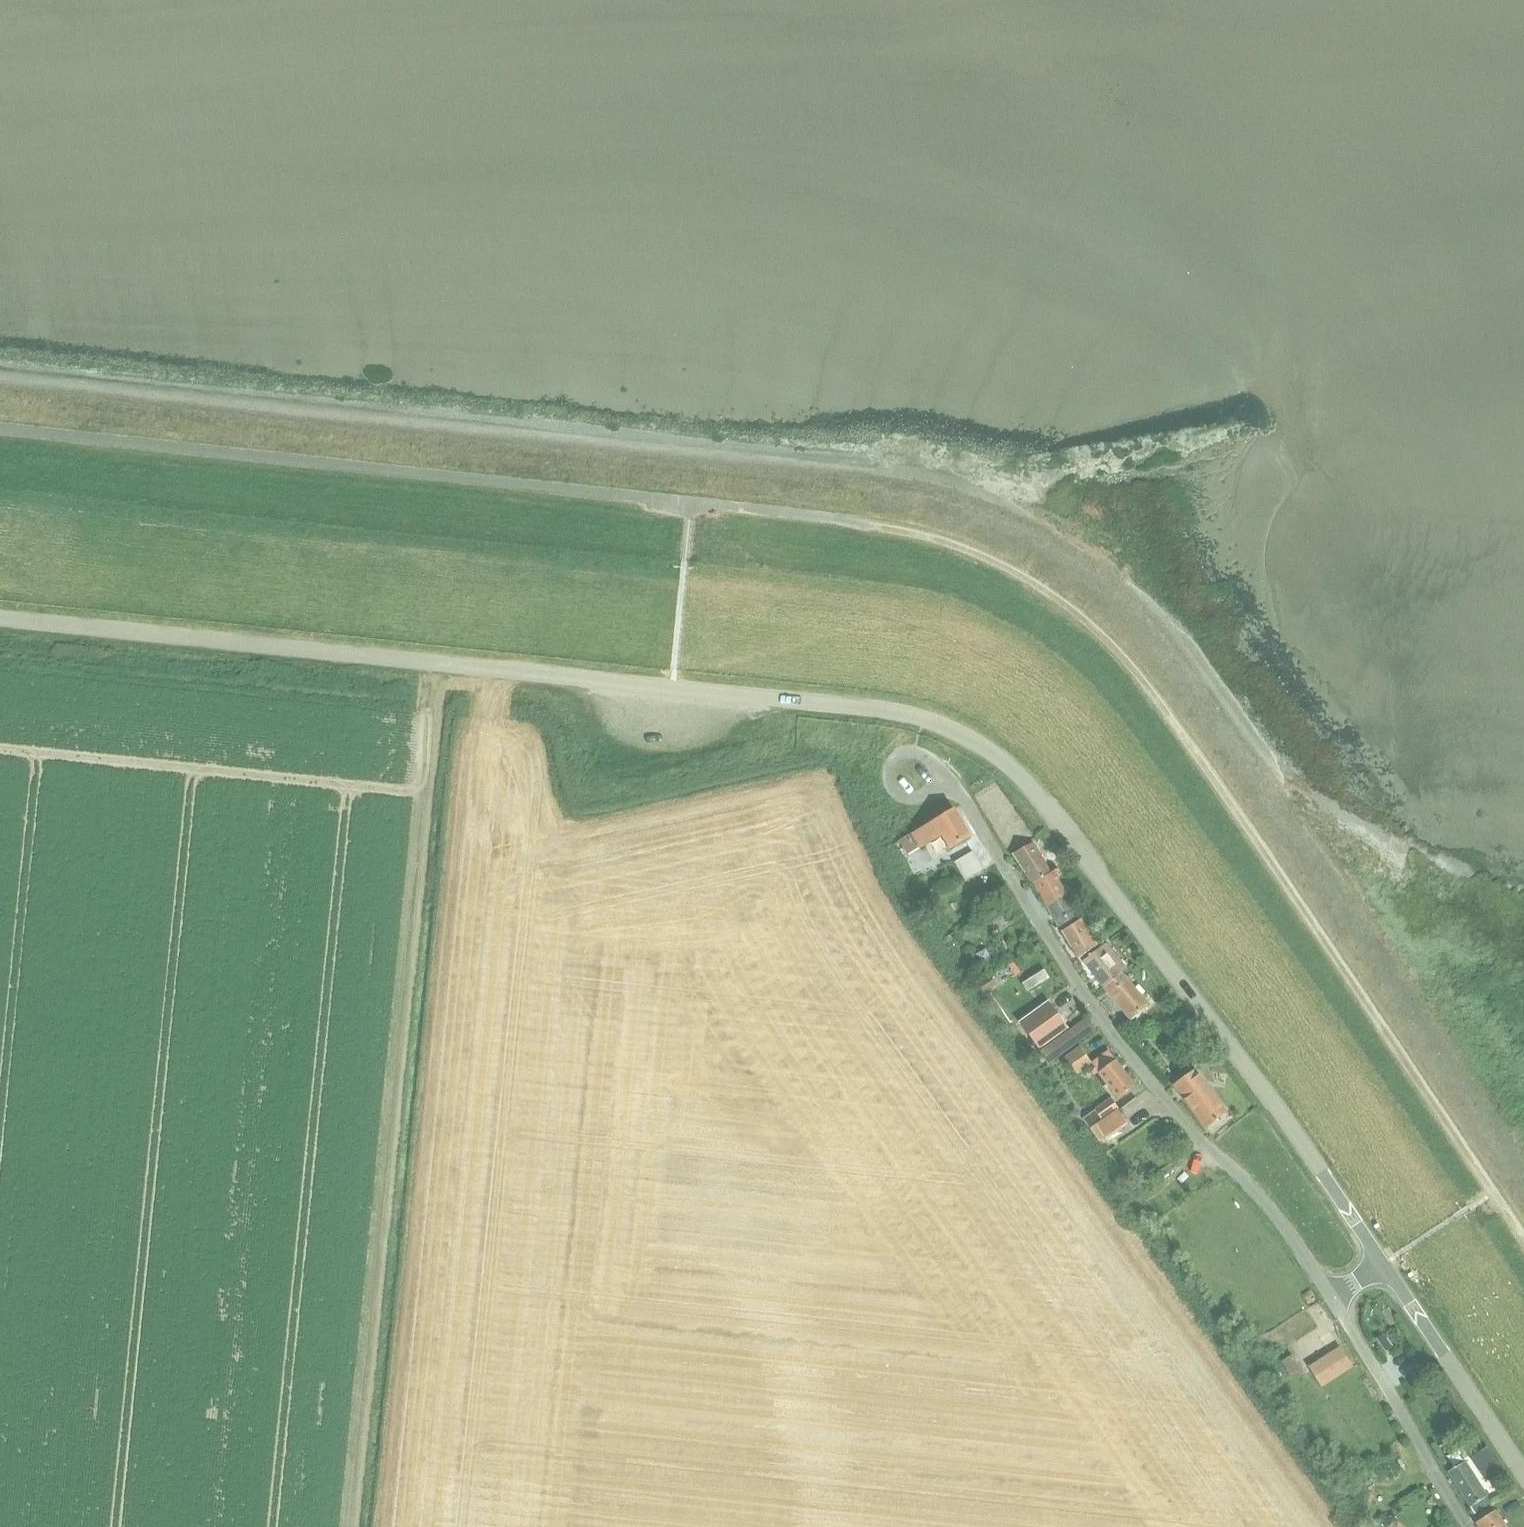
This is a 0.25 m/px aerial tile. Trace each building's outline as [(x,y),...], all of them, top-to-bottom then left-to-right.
[(954,809),(904,839),(912,853),(942,836),(950,849),(971,837),(954,809)] [(1034,883),(1051,872),(1033,843),(1013,854),(1032,883),(1033,883),(1034,883)] [(973,852),(955,862),(966,881),(977,874),(984,870),(973,852)] [(1052,873),(1051,872),(1034,883),(1047,906),(1066,893),(1057,878),(1062,876),(1058,869),(1052,873)] [(1082,919),(1066,893),(1047,906),(1062,932),(1061,932),(1078,960),(1098,946),(1082,919)] [(991,935),(1006,925),(996,909),(980,918),(991,935)] [(1121,972),(1127,968),(1107,943),(1084,962),(1103,986),(1121,972)] [(1121,972),(1103,986),(1131,1020),(1149,1005),(1122,974),(1128,969),(1127,968),(1121,972)] [(991,979),(980,987),(983,992),(995,984),(991,979)] [(1026,1019),(1020,1023),(1039,1049),(1045,1045),(1067,1029),(1060,1018),(1056,1013),(1048,1002),(1026,1019)] [(1070,1029),(1038,1052),(1047,1064),(1079,1041),(1070,1029)] [(1079,1046),(1063,1058),(1078,1077),(1094,1066),(1099,1072),(1094,1076),(1102,1087),(1107,1083),(1118,1098),(1135,1085),(1121,1067),(1108,1050),(1107,1050),(1091,1062),(1079,1046)] [(1207,1128),(1225,1114),(1194,1071),(1175,1086),(1207,1128)] [(1146,1113),(1159,1101),(1151,1092),(1138,1104),(1146,1113)] [(1088,1116),(1083,1120),(1089,1128),(1094,1125),(1117,1108),(1111,1100),(1088,1116)] [(1127,1124),(1118,1110),(1090,1130),(1100,1143),(1127,1124)] [(1393,1346),(1383,1333),(1377,1338),(1387,1351),(1393,1346)] [(1290,1375),(1300,1369),(1292,1355),(1281,1361),(1290,1375)] [(1340,1376),(1353,1367),(1350,1362),(1345,1355),(1334,1362),(1325,1368),(1320,1360),(1315,1363),(1309,1367),(1322,1387),(1340,1376)] [(1471,1459),(1486,1482),(1501,1472),(1486,1449),(1471,1459)] [(1415,1452),(1391,1468),(1398,1478),(1421,1462),(1415,1452)] [(1465,1462),(1449,1472),(1471,1507),(1487,1497),(1465,1462)] [(1495,1511),(1476,1523),(1479,1526),(1507,1526),(1495,1511)] [(1395,1520),(1392,1518),(1388,1519),(1383,1526),(1384,1526),(1394,1526),(1396,1524),(1395,1520)]
